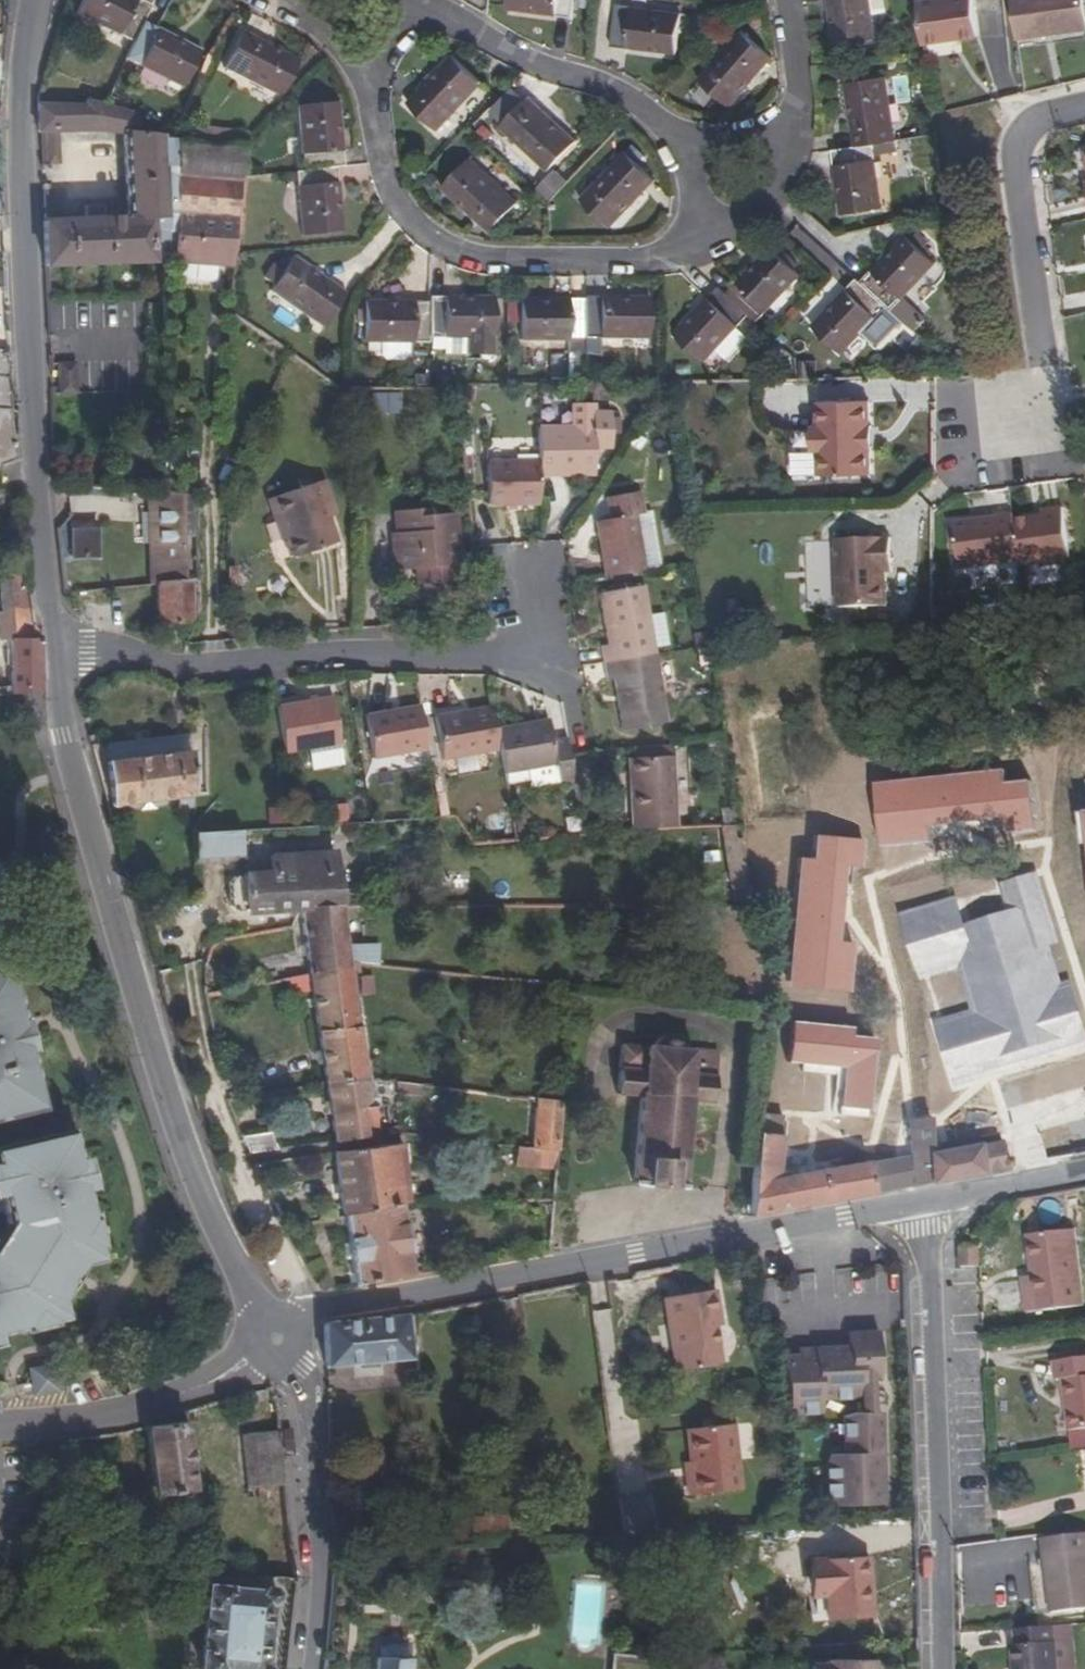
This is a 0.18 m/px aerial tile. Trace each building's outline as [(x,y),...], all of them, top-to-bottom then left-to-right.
[(76,12),(120,34),(119,35),(134,43),(144,22),(152,6),(140,0),(136,0),(83,0),(76,12)] [(507,8),(555,14),(554,16),(571,18),(573,0),(508,0),(507,8)] [(872,40),(866,0),(829,0),(835,45),(872,40)] [(919,1),(925,44),(978,36),(973,0),(926,0),(919,1)] [(1017,39),(1084,29),(1084,19),(1082,0),(1011,0),(1017,39)] [(676,53),(680,16),(633,10),(633,8),(617,6),(611,47),(628,49),(628,47),(676,53)] [(185,86),(201,52),(158,31),(158,29),(144,22),(134,43),(126,59),(140,66),(141,65),(185,86)] [(701,82),(729,106),(760,69),(762,70),(772,58),(741,31),(730,44),(732,45),(701,82)] [(241,32),(224,66),(267,87),(266,89),(281,97),(299,60),(285,52),(284,54),(241,32)] [(480,82),(453,57),(420,92),(419,91),(407,103),(438,131),(449,119),(447,118),(480,82)] [(883,77),(846,83),(853,131),(851,131),(854,147),(872,144),(895,141),(892,125),(890,125),(883,77)] [(549,170),(574,143),(539,110),(541,109),(529,97),(500,128),(512,139),(514,137),(549,170)] [(128,136),(132,218),(44,222),(43,222),(44,266),(156,261),(154,230),(168,229),(167,218),(164,139),(164,137),(135,134),(140,116),(111,107),(86,100),(84,105),(38,105),(38,132),(39,134),(41,134),(59,133),(101,133),(128,136)] [(336,102),(299,105),(303,154),(301,154),(303,170),(336,167),(344,166),(343,150),(341,150),(336,102)] [(489,121),(480,131),(535,183),(544,173),(489,121)] [(242,146),(245,131),(185,126),(182,140),(242,146)] [(182,140),(180,140),(177,177),(178,213),(239,216),(245,146),(242,146),(182,140)] [(842,214),(879,209),(872,161),(874,161),(872,144),(854,147),(831,151),(833,167),(835,166),(842,214)] [(583,200),(610,226),(643,191),(644,192),(656,181),(626,152),(614,164),(616,165),(583,200)] [(469,160),(443,187),(479,220),(477,221),(489,232),(517,202),(505,191),(504,193),(469,160)] [(304,235),(341,232),(336,184),(338,183),(336,167),(303,170),(295,171),(297,187),(299,187),(304,235)] [(553,169),(536,186),(550,200),(567,183),(553,169)] [(239,216),(178,213),(173,261),(234,266),(239,216)] [(886,307),(890,311),(902,299),(901,298),(933,263),(906,237),(873,273),(872,271),(861,283),(886,307)] [(748,315),(756,323),(768,311),(766,309),(799,274),(772,248),(739,284),(737,283),(726,294),(748,315)] [(292,258),(271,289),(311,316),(310,318),(323,327),(347,293),(333,284),(332,285),(292,258)] [(813,327),(840,353),(873,318),(875,319),(886,307),(861,283),(856,279),(845,291),(846,292),(813,327)] [(675,335),(703,361),(714,349),(735,327),(736,326),(737,327),(748,315),(726,294),(718,287),(707,299),(709,300),(675,335)] [(494,335),(494,298),(446,298),(446,296),(429,296),(429,302),(430,337),(438,337),(446,337),(446,335),(465,335),(466,348),(466,354),(495,354),(494,335)] [(602,336),(650,336),(650,298),(602,298),(602,296),(586,296),(586,299),(585,338),(602,338),(602,336)] [(569,301),(521,301),(520,338),(569,339),(569,340),(571,340),(585,340),(585,338),(586,299),(569,299),(569,301)] [(365,304),(365,341),(413,341),(413,343),(430,343),(430,337),(429,302),(413,302),(413,303),(365,304)] [(746,337),(735,327),(714,349),(725,360),(746,337)] [(438,349),(466,348),(465,335),(446,335),(446,337),(438,337),(438,349)] [(585,340),(571,340),(571,354),(585,355),(585,340)] [(11,351),(0,350),(0,484),(4,468),(18,462),(10,409),(13,409),(11,351)] [(585,355),(571,354),(570,384),(585,384),(585,355)] [(838,400),(838,380),(815,379),(815,399),(838,400)] [(814,476),(865,475),(865,451),(867,451),(867,427),(864,427),(864,401),(814,402),(814,427),(811,427),(807,431),(808,447),(811,451),(814,451),(814,476)] [(538,460),(539,476),(559,476),(559,470),(595,469),(594,449),(612,449),(611,435),(611,418),(611,412),(594,412),(593,403),(572,404),(572,426),(538,427),(538,460)] [(539,476),(538,460),(487,461),(488,506),(539,505),(539,476)] [(337,543),(329,518),(336,515),(323,480),(269,498),(276,518),(272,519),(279,539),(286,537),(293,557),(337,543)] [(71,485),(53,484),(53,486),(66,497),(70,497),(71,485)] [(637,514),(643,513),(639,491),(607,497),(610,519),(595,521),(605,578),(647,571),(637,514)] [(186,537),(184,493),(163,493),(150,492),(153,586),(158,585),(187,582),(186,537)] [(197,538),(196,493),(184,493),(186,537),(197,538)] [(435,515),(434,507),(395,511),(397,532),(391,533),(395,571),(417,569),(418,584),(458,581),(457,559),(449,560),(448,549),(451,549),(450,539),(459,538),(457,513),(435,515)] [(1044,517),(1013,522),(1019,561),(1020,567),(1070,559),(1062,508),(1043,511),(1044,517)] [(647,571),(661,568),(651,511),(643,513),(637,514),(647,571)] [(1019,561),(1013,522),(1012,514),(954,523),(960,569),(1019,561)] [(72,557),(100,556),(98,520),(70,521),(72,557)] [(891,571),(890,538),(836,540),(838,608),(886,606),(885,572),(891,571)] [(28,568),(0,571),(0,586),(2,613),(32,610),(28,568)] [(194,621),(194,581),(187,582),(158,585),(159,625),(164,625),(172,624),(180,624),(186,624),(188,624),(189,624),(190,624),(190,623),(191,623),(194,621)] [(603,664),(657,654),(645,585),(598,593),(607,644),(600,645),(603,664)] [(42,639),(41,635),(34,627),(32,610),(2,613),(0,613),(0,640),(11,640),(42,639)] [(172,644),(172,624),(164,625),(164,643),(172,644)] [(12,686),(12,695),(24,694),(46,692),(42,639),(11,640),(11,654),(12,686)] [(612,679),(622,731),(669,723),(657,654),(603,664),(606,680),(612,679)] [(12,686),(0,687),(0,696),(12,695),(12,686)] [(342,744),(333,697),(276,707),(284,753),(342,744)] [(420,706),(366,716),(373,759),(427,749),(420,706)] [(444,760),(500,750),(496,728),(492,706),(436,716),(444,760)] [(549,718),(496,728),(500,750),(504,774),(527,770),(556,765),(559,783),(575,781),(567,737),(553,739),(549,718)] [(208,735),(105,747),(107,762),(194,751),(195,796),(209,794),(208,735)] [(195,796),(194,751),(107,762),(112,807),(179,798),(180,809),(195,807),(195,796)] [(634,832),(678,828),(673,756),(633,759),(635,790),(631,790),(634,832)] [(530,788),(559,783),(556,765),(527,770),(530,788)] [(1015,832),(1035,829),(1028,780),(1005,783),(1003,767),(878,785),(883,820),(878,821),(882,848),(932,841),(929,821),(1004,811),(1006,823),(1013,822),(1015,832)] [(737,808),(724,810),(727,825),(740,824),(737,808)] [(727,825),(721,825),(725,853),(734,904),(753,903),(740,824),(727,825)] [(194,834),(194,864),(242,861),(243,831),(194,834)] [(858,868),(860,840),(810,836),(808,859),(795,858),(785,983),(848,988),(852,943),(829,941),(835,866),(858,868)] [(333,905),(342,905),(335,852),(271,856),(271,873),(245,875),(245,876),(234,877),(229,882),(230,906),(234,911),(246,911),(246,912),(301,910),(309,910),(310,907),(333,905)] [(903,913),(921,974),(962,962),(975,1007),(934,1019),(953,1083),(1084,1045),(1084,1032),(1071,983),(1062,986),(1051,947),(1058,944),(1037,873),(999,884),(1007,912),(966,924),(958,897),(903,913)] [(348,946),(342,905),(333,905),(310,907),(309,910),(301,910),(309,974),(351,969),(350,964),(348,946)] [(377,907),(362,907),(361,925),(377,927),(377,907)] [(737,919),(715,924),(721,947),(743,941),(737,919)] [(348,946),(350,964),(358,965),(378,967),(379,944),(348,946)] [(0,963),(0,1119),(39,1110),(26,1052),(29,1051),(22,1021),(19,1022),(6,962),(0,963)] [(359,973),(358,965),(350,964),(351,969),(352,972),(359,973)] [(352,972),(351,969),(309,974),(312,993),(325,1083),(367,1076),(352,972)] [(309,974),(288,978),(291,998),(312,993),(309,974)] [(842,1066),(838,1105),(868,1108),(875,1038),(851,1035),(852,1027),(789,1021),(785,1061),(842,1066)] [(655,1044),(652,1047),(621,1044),(617,1095),(640,1097),(634,1184),(642,1184),(642,1185),(677,1188),(677,1187),(685,1188),(692,1100),(715,1102),(719,1052),(687,1050),(686,1047),(685,1044),(683,1041),(681,1039),(677,1036),(675,1036),(669,1035),(665,1035),(662,1037),(660,1038),(657,1041),(655,1044)] [(325,1083),(331,1115),(334,1142),(379,1137),(376,1106),(379,1106),(377,1097),(370,1098),(368,1086),(367,1077),(367,1076),(325,1083)] [(558,1151),(562,1103),(536,1100),(532,1148),(558,1151)] [(932,1146),(931,1122),(908,1125),(911,1156),(869,1164),(869,1162),(777,1178),(780,1148),(783,1117),(758,1115),(756,1135),(750,1217),(906,1188),(913,1187),(933,1183),(932,1153),(932,1146)] [(789,1118),(783,1117),(780,1148),(786,1149),(789,1118)] [(398,1126),(389,1128),(390,1136),(399,1134),(398,1126)] [(0,1147),(0,1225),(4,1224),(6,1234),(4,1260),(0,1258),(0,1332),(24,1327),(24,1330),(55,1324),(54,1321),(67,1318),(63,1300),(54,1295),(70,1261),(79,1266),(98,1261),(94,1249),(98,1248),(89,1218),(86,1219),(78,1191),(70,1162),(62,1133),(0,1147)] [(242,1137),(250,1153),(278,1150),(271,1133),(242,1137)] [(1000,1141),(999,1134),(932,1146),(932,1153),(981,1144),(1000,1141)] [(933,1183),(1012,1169),(1011,1167),(1012,1165),(1011,1158),(1010,1157),(1003,1158),(1000,1141),(981,1144),(932,1153),(933,1183)] [(335,1152),(343,1216),(345,1215),(402,1203),(409,1202),(403,1143),(335,1152)] [(532,1148),(519,1146),(515,1166),(556,1170),(558,1151),(532,1148)] [(78,1160),(70,1162),(78,1191),(86,1189),(78,1160)] [(345,1215),(357,1287),(415,1276),(402,1203),(345,1215)] [(1027,1313),(1084,1306),(1075,1230),(1027,1235),(1031,1276),(1022,1277),(1027,1313)] [(979,1267),(979,1247),(960,1247),(960,1267),(979,1267)] [(63,1300),(79,1266),(70,1261),(54,1295),(63,1300)] [(715,1289),(663,1298),(676,1372),(722,1364),(716,1328),(714,1315),(720,1314),(715,1289)] [(419,1357),(415,1314),(405,1316),(327,1324),(325,1326),(326,1367),(419,1357)] [(849,1398),(862,1394),(862,1380),(880,1380),(878,1334),(850,1335),(851,1347),(814,1348),(815,1357),(784,1360),(792,1410),(820,1410),(820,1398),(849,1398)] [(1063,1380),(1069,1432),(1084,1430),(1084,1357),(1054,1361),(1056,1380),(1063,1380)] [(57,1377),(55,1366),(30,1370),(32,1382),(57,1377)] [(59,1392),(57,1377),(32,1382),(34,1396),(59,1392)] [(832,1456),(829,1467),(830,1505),(884,1504),(884,1485),(870,1485),(869,1473),(878,1473),(878,1458),(884,1457),(883,1413),(857,1413),(845,1417),(846,1456),(832,1456)] [(186,1422),(183,1422),(146,1427),(155,1497),(195,1492),(186,1422)] [(694,1496),(741,1490),(734,1424),(686,1429),(690,1462),(694,1496)] [(286,1485),(281,1431),(243,1435),(249,1488),(259,1487),(286,1485)] [(690,1462),(682,1463),(686,1497),(694,1496),(690,1462)] [(260,1499),(259,1487),(249,1488),(250,1500),(260,1499)] [(650,1497),(618,1499),(623,1535),(654,1533),(650,1497)] [(1084,1609),(1084,1534),(1043,1539),(1051,1613),(1084,1609)] [(808,1561),(810,1621),(871,1620),(870,1583),(863,1583),(862,1559),(808,1561)] [(208,1588),(200,1668),(268,1668),(267,1668),(273,1603),(276,1601),(277,1594),(273,1589),(266,1589),(264,1593),(232,1590),(208,1588)] [(1015,1668),(1056,1668),(1053,1626),(1015,1630),(1016,1645),(1013,1646),(1015,1668)] [(648,1655),(611,1653),(610,1668),(648,1668),(648,1655)] [(409,1658),(377,1658),(376,1668),(408,1668),(409,1658)] [(874,1661),(829,1661),(829,1666),(810,1666),(810,1668),(874,1668),(874,1661)]
